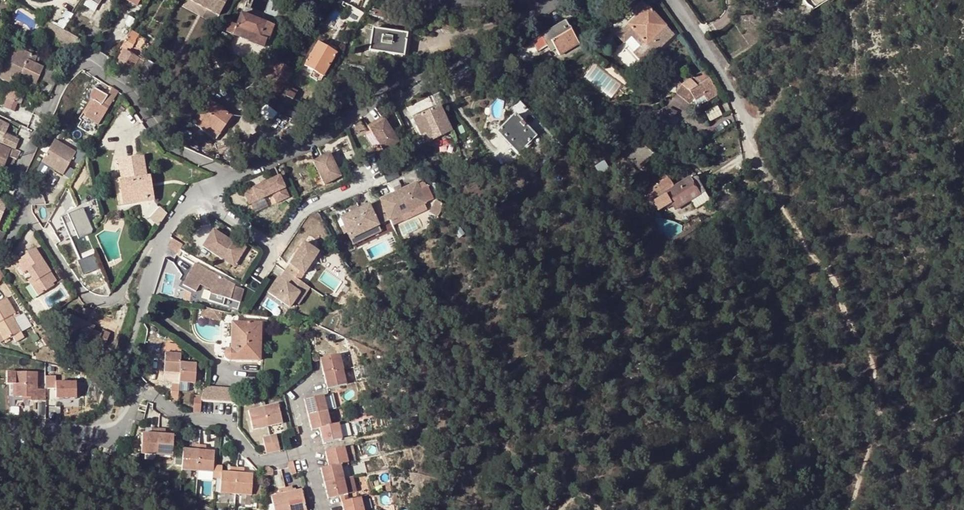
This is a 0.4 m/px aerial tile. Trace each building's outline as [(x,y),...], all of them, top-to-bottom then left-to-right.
[(191,0),(219,15),(227,0),(191,0)] [(2,1),(0,8),(0,10),(6,12),(9,4),(2,1)] [(677,35),(644,1),(633,12),(638,17),(630,24),(636,32),(626,42),(646,64),(677,35)] [(357,29),(364,16),(365,14),(350,6),(342,19),(357,29)] [(387,20),(389,13),(373,9),(372,15),(387,20)] [(74,15),(65,11),(56,26),(63,30),(74,15)] [(261,37),(266,22),(242,13),(233,35),(249,41),(249,43),(262,48),(266,39),(265,38),(261,37)] [(565,21),(543,33),(544,36),(534,42),(540,52),(550,47),(553,52),(557,50),(559,54),(578,44),(565,21)] [(64,31),(47,22),(43,32),(43,34),(45,39),(70,52),(77,39),(64,31)] [(270,24),(266,22),(261,37),(265,38),(270,24)] [(636,32),(630,24),(619,35),(626,42),(636,32)] [(131,30),(124,42),(121,47),(129,52),(134,43),(138,35),(131,30)] [(407,34),(372,30),(372,32),(368,32),(366,49),(370,49),(370,51),(404,56),(407,34)] [(336,53),(318,42),(305,65),(313,70),(310,76),(319,81),(336,53)] [(36,57),(12,46),(11,47),(3,67),(0,65),(0,66),(0,81),(9,85),(13,76),(19,79),(35,86),(42,68),(43,67),(34,63),(36,57)] [(11,47),(7,46),(0,62),(0,65),(3,67),(11,47)] [(117,63),(136,75),(144,60),(139,57),(137,60),(124,52),(117,63)] [(137,75),(144,79),(152,65),(145,61),(137,75)] [(55,86),(61,70),(50,65),(48,71),(44,81),(55,86)] [(285,66),(277,79),(271,89),(279,94),(293,71),(285,66)] [(42,68),(35,86),(32,92),(39,95),(44,81),(48,71),(42,68)] [(677,70),(671,77),(670,76),(667,81),(667,88),(672,92),(675,92),(680,87),(676,84),(678,82),(679,83),(685,76),(677,70)] [(718,93),(705,71),(695,76),(696,78),(691,81),(690,79),(682,84),(681,85),(690,91),(695,100),(703,95),(706,101),(718,93)] [(9,85),(9,87),(10,88),(13,89),(13,87),(16,88),(19,79),(13,76),(9,85)] [(271,89),(277,79),(273,77),(267,86),(271,89)] [(688,104),(695,100),(690,91),(681,85),(680,87),(675,92),(688,104)] [(101,121),(118,92),(111,88),(107,96),(93,87),(90,92),(90,96),(90,98),(92,102),(86,112),(91,116),(89,119),(92,121),(94,117),(101,121)] [(286,89),(282,97),(291,102),(295,94),(286,89)] [(23,97),(10,91),(3,107),(14,111),(17,104),(19,105),(23,97)] [(703,95),(695,100),(698,106),(706,101),(703,95)] [(305,119),(309,112),(291,102),(282,97),(279,103),(305,119)] [(231,117),(208,99),(195,118),(219,135),(231,117)] [(412,119),(420,134),(425,132),(428,140),(429,142),(451,130),(438,105),(412,119)] [(677,111),(664,105),(661,112),(658,110),(652,124),(668,132),(677,111)] [(536,137),(516,115),(498,132),(518,153),(536,137)] [(219,135),(195,118),(191,122),(215,140),(219,135)] [(380,121),(365,129),(380,155),(395,146),(380,121)] [(0,143),(8,147),(9,147),(14,149),(18,140),(5,135),(7,132),(1,130),(3,123),(0,122),(0,143)] [(9,126),(3,123),(1,130),(7,132),(9,126)] [(30,130),(23,127),(21,130),(28,135),(30,130)] [(425,132),(420,134),(424,142),(428,140),(425,132)] [(56,139),(42,161),(64,174),(77,152),(56,139)] [(644,142),(637,150),(650,162),(657,154),(644,142)] [(0,146),(0,171),(3,172),(8,156),(10,151),(8,150),(9,147),(8,147),(7,149),(0,146)] [(14,149),(9,147),(8,150),(10,151),(8,156),(16,159),(20,152),(14,149)] [(637,150),(631,156),(644,169),(650,162),(637,150)] [(325,155),(308,163),(319,186),(336,178),(325,155)] [(118,160),(120,177),(121,180),(119,181),(123,201),(152,196),(151,188),(148,188),(146,176),(143,156),(118,160)] [(698,179),(695,174),(674,186),(669,178),(644,193),(650,202),(665,193),(675,209),(691,199),(695,206),(709,197),(706,191),(703,186),(706,184),(702,177),(698,179)] [(121,180),(120,177),(114,179),(118,206),(153,200),(152,196),(123,201),(119,181),(121,180)] [(275,178),(239,195),(244,206),(267,196),(272,205),(284,199),(275,178)] [(402,180),(392,184),(396,193),(406,188),(402,180)] [(396,193),(381,199),(391,220),(404,214),(429,202),(437,199),(430,186),(423,189),(420,182),(406,188),(396,193)] [(381,199),(378,201),(379,201),(388,222),(392,221),(392,220),(391,220),(381,199)] [(448,205),(439,200),(432,212),(441,217),(448,205)] [(379,201),(378,201),(343,218),(346,226),(350,233),(352,239),(381,226),(388,222),(379,201)] [(166,213),(158,206),(148,218),(157,226),(166,213)] [(91,229),(88,222),(82,208),(61,217),(80,260),(94,254),(90,245),(88,239),(86,235),(89,234),(91,229)] [(392,220),(392,221),(394,226),(407,220),(405,215),(392,220)] [(384,232),(381,226),(352,239),(355,245),(384,232)] [(200,246),(229,264),(241,245),(232,240),(231,242),(211,229),(200,246)] [(180,244),(169,236),(166,246),(176,251),(178,248),(180,244)] [(302,244),(277,280),(275,279),(265,293),(287,308),(297,294),(302,297),(307,289),(297,281),(316,253),(302,244)] [(244,247),(241,245),(229,264),(232,266),(244,247)] [(26,270),(31,278),(34,282),(30,284),(37,295),(53,285),(52,284),(57,281),(50,271),(48,268),(34,247),(27,252),(31,259),(19,267),(22,273),(26,270)] [(236,286),(197,264),(184,286),(197,294),(201,286),(212,292),(211,294),(212,295),(226,299),(232,301),(242,304),(246,291),(236,288),(236,286)] [(75,299),(70,291),(67,293),(72,301),(75,299)] [(226,299),(212,295),(209,302),(224,306),(226,299)] [(266,296),(261,305),(275,312),(280,303),(266,296)] [(3,340),(20,331),(11,315),(15,313),(6,298),(0,301),(0,334),(3,340)] [(215,310),(205,307),(205,316),(213,318),(215,310)] [(225,311),(215,310),(213,318),(223,320),(225,311)] [(85,326),(86,322),(66,313),(58,330),(70,336),(72,331),(81,334),(76,344),(93,351),(97,342),(103,345),(109,334),(103,330),(101,334),(92,330),(85,326)] [(261,323),(237,323),(236,348),(230,348),(228,349),(227,350),(225,352),(225,353),(225,355),(225,358),(226,359),(228,360),(230,361),(259,361),(261,323)] [(183,343),(168,342),(167,353),(183,354),(183,343)] [(182,363),(183,354),(167,353),(165,353),(164,373),(181,374),(182,363)] [(342,354),(322,359),(325,373),(345,368),(342,354)] [(198,364),(182,363),(181,374),(181,383),(198,384),(198,364)] [(345,368),(325,373),(329,389),(349,384),(345,368)] [(14,396),(22,396),(29,396),(29,400),(45,401),(45,389),(38,389),(37,372),(7,372),(7,384),(14,384),(14,396)] [(172,384),(172,400),(180,400),(181,385),(172,384)] [(243,388),(208,386),(205,393),(204,400),(241,402),(242,402),(243,388)] [(68,392),(59,393),(60,404),(68,404),(68,392)] [(330,394),(326,395),(330,410),(339,408),(335,393),(330,394)] [(310,415),(330,410),(326,395),(306,400),(310,415)] [(281,405),(264,410),(269,427),(285,423),(281,405)] [(269,427),(264,410),(250,413),(254,431),(269,427)] [(321,428),(333,425),(330,410),(310,415),(314,429),(321,428)] [(345,438),(342,423),(333,425),(321,428),(325,443),(345,438)] [(159,451),(160,426),(153,426),(152,430),(144,429),(143,450),(159,451)] [(167,427),(160,426),(159,451),(174,452),(176,432),(167,432),(167,427)] [(275,453),(283,451),(279,436),(271,437),(275,453)] [(265,439),(269,454),(275,453),(271,437),(265,439)] [(185,446),(183,465),(199,466),(200,442),(193,441),(193,446),(185,446)] [(200,442),(199,466),(216,467),(216,465),(217,447),(208,447),(208,442),(200,442)] [(351,462),(349,456),(358,454),(356,445),(347,447),(327,452),(331,467),(343,464),(351,462)] [(296,461),(291,462),(290,466),(295,474),(299,473),(296,461)] [(351,462),(343,464),(331,467),(322,469),(326,484),(347,479),(343,466),(351,464),(351,462)] [(223,468),(222,479),(222,489),(237,489),(239,465),(229,464),(229,468),(223,468)] [(239,465),(237,489),(253,490),(253,484),(254,470),(246,470),(246,465),(239,465)] [(269,467),(264,467),(263,475),(276,475),(275,470),(272,468),(269,467)] [(330,498),(342,496),(350,494),(359,491),(356,477),(347,479),(326,484),(330,498)] [(263,484),(253,484),(253,490),(253,495),(262,496),(263,484)] [(292,509),(302,509),(309,508),(304,490),(297,491),(295,485),(287,487),(292,509)] [(273,496),(277,509),(292,509),(287,487),(280,489),(282,494),(273,496)] [(342,496),(344,502),(352,499),(350,494),(342,496)] [(346,509),(366,509),(363,497),(352,499),(344,502),(346,509)]
